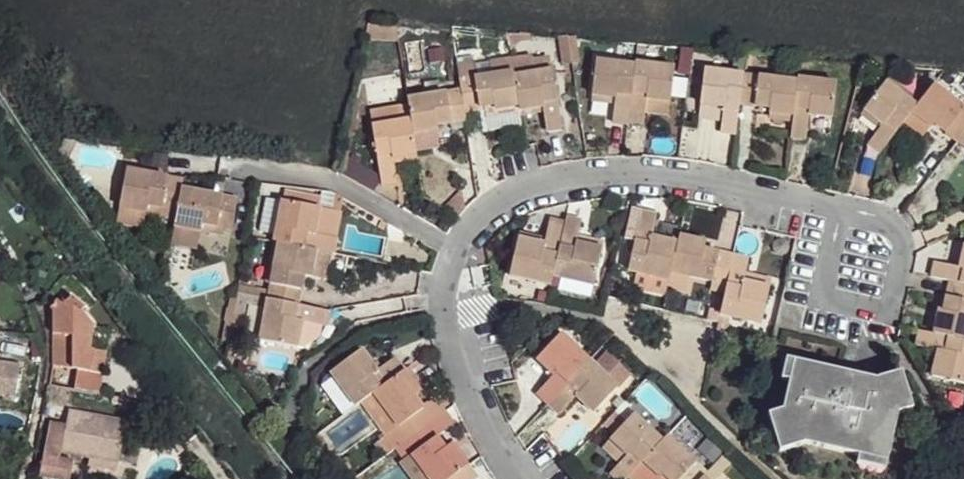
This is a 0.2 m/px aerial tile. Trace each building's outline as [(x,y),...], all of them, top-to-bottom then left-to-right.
[(635,66),(598,61),(593,99),(616,101),(613,126),(630,129),(630,125),(635,66)] [(676,68),(636,62),(635,66),(630,125),(645,127),(648,102),(672,105),(676,68)] [(746,74),(706,70),(701,108),(725,112),(722,135),(738,137),(742,109),(746,74)] [(554,71),(515,76),(519,110),(520,113),(542,110),(547,136),(564,132),(554,71)] [(514,72),(460,80),(462,91),(465,113),(495,109),(495,114),(519,110),(515,76),(514,72)] [(799,81),(746,74),(742,109),(771,113),(771,117),(795,119),(799,81)] [(838,83),(799,77),(799,81),(795,119),(793,140),(807,143),(811,118),(836,121),(838,83)] [(917,107),(887,84),(865,113),(881,127),(867,147),(881,156),(911,115),(917,107)] [(934,84),(917,107),(911,115),(933,130),(935,127),(960,145),(963,139),(963,108),(934,84)] [(462,91),(409,100),(411,121),(414,139),(437,135),(436,130),(468,125),(465,113),(462,91)] [(411,121),(373,127),(383,188),(399,186),(396,162),(417,158),(414,139),(411,121)] [(183,181),(127,171),(119,211),(148,216),(149,210),(177,216),(182,191),(183,181)] [(236,200),(182,191),(177,216),(175,231),(201,235),(202,229),(231,234),(236,200)] [(320,211),(282,204),(273,246),(277,247),(260,343),(299,351),(305,327),(326,330),(329,314),(300,308),(306,280),(313,281),(318,255),(334,258),(338,240),(316,235),(320,211)] [(635,243),(629,275),(670,283),(673,277),(679,245),(654,238),(657,217),(642,214),(632,212),(625,241),(635,243)] [(583,223),(569,219),(566,228),(555,280),(596,289),(604,248),(579,243),(583,223)] [(566,228),(551,225),(546,245),(518,240),(510,280),(552,289),(555,280),(566,228)] [(709,243),(681,236),(679,245),(673,277),(727,288),(722,319),(762,328),(770,287),(747,282),(750,260),(707,250),(709,243)] [(960,270),(936,265),(932,280),(952,284),(963,287),(963,254),(960,270)] [(952,284),(946,313),(940,313),(935,335),(963,342),(963,287),(952,284)] [(93,394),(103,395),(110,353),(93,350),(96,329),(86,316),(87,310),(82,310),(82,307),(71,299),(62,307),(56,305),(51,309),(49,318),(56,321),(51,369),(75,372),(72,389),(93,394)] [(920,333),(917,348),(937,353),(933,378),(963,386),(963,342),(935,335),(920,333)] [(591,361),(563,336),(537,363),(553,378),(536,395),(549,408),(591,361)] [(406,374),(396,360),(378,373),(363,351),(330,376),(356,409),(372,398),(406,374)] [(621,390),(591,361),(549,408),(560,419),(578,402),(594,417),(621,390)] [(914,412),(902,374),(879,381),(789,362),(784,382),(790,384),(782,412),(770,417),(780,453),(804,445),(861,458),(859,465),(888,472),(900,416),(914,412)] [(15,395),(19,365),(0,363),(0,393),(15,395)] [(75,372),(51,369),(49,385),(72,389),(75,372)] [(406,374),(372,398),(397,430),(392,433),(402,447),(425,478),(454,478),(469,468),(452,446),(447,450),(429,426),(420,414),(424,410),(417,398),(422,394),(406,374)] [(86,456),(113,461),(120,419),(65,409),(62,424),(44,421),(35,475),(56,478),(65,478),(69,460),(55,457),(56,451),(86,456)] [(636,416),(611,442),(629,459),(611,477),(613,478),(630,478),(643,466),(665,442),(636,416)] [(668,439),(665,442),(643,466),(657,478),(663,478),(704,478),(705,478),(708,475),(668,439)] [(113,461),(86,456),(85,463),(112,468),(113,461)] [(469,468),(454,478),(478,478),(469,468)]
